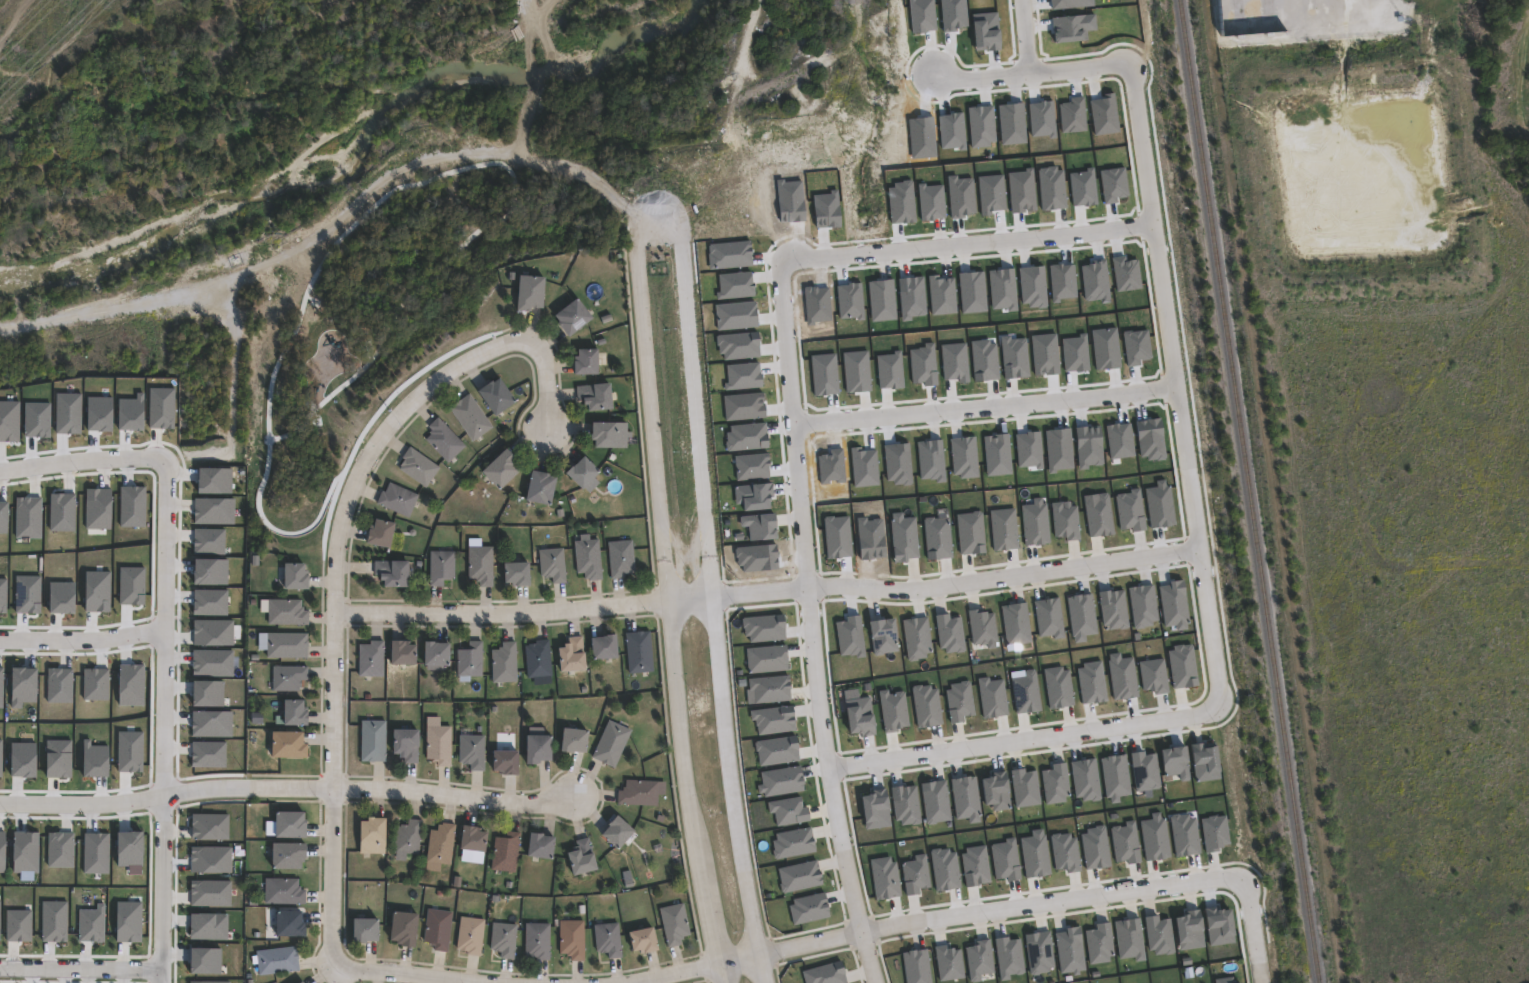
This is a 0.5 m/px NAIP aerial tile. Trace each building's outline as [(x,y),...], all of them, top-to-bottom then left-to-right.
[(541,277),(539,308),(527,308),(527,312),(513,311),(515,276),(541,277)] [(589,318),(565,337),(554,323),(556,321),(551,315),(574,298),(589,318)] [(594,375),(571,375),(571,361),(572,361),(572,357),(574,357),(574,349),(594,349),(594,375)] [(496,379),(512,402),(491,417),(473,392),(488,381),(490,383),(496,379)] [(607,384),(608,394),(615,393),(616,401),(608,402),(609,409),(585,412),(585,405),(580,406),(580,400),(576,401),(575,387),(607,384)] [(468,394),(492,427),(471,442),(447,409),(453,405),(452,404),(458,400),(459,401),(468,394)] [(464,446),(447,464),(423,440),(429,435),(427,433),(430,430),(427,427),(436,417),(464,446)] [(625,423),(625,449),(591,449),(591,440),(587,440),(587,435),(589,435),(589,423),(625,423)] [(439,467),(424,489),(397,470),(399,466),(403,460),(400,458),(408,447),(439,467)] [(517,471),(496,492),(478,473),(502,449),(512,460),(511,461),(514,464),(512,466),(517,471)] [(581,456),(597,472),(579,491),(562,474),(568,467),(569,468),(581,456)] [(553,478),(547,507),(522,501),(528,471),(546,475),(546,477),(553,478)] [(388,483),(417,495),(407,518),(374,504),(380,492),(383,493),(388,483)] [(391,524),(386,549),(362,545),(365,531),(366,531),(367,526),(370,526),(371,520),(391,524)] [(597,540),(600,580),(587,582),(587,580),(584,580),(583,574),(575,574),(573,542),(597,540)] [(623,578),(610,579),(606,543),(631,540),(634,573),(630,573),(630,575),(623,575),(623,578)] [(492,547),(491,588),(478,587),(478,582),(474,582),(474,580),(466,580),(467,547),(492,547)] [(562,549),(564,584),(552,585),(551,578),(544,579),(544,577),(540,577),(537,551),(562,549)] [(442,587),(428,587),(428,552),(453,552),(453,577),(449,581),(442,581),(442,587)] [(404,563),(404,588),(380,588),(380,582),(376,582),(376,576),(372,576),(372,562),(404,563)] [(525,563),(526,587),(512,588),(512,587),(508,587),(508,584),(501,584),(500,564),(525,563)] [(300,565),(300,572),(304,572),(304,590),(280,590),(280,565),(300,565)] [(299,600),(299,608),(302,608),(302,612),(307,612),(307,626),(266,626),(266,600),(299,600)] [(641,630),(641,631),(649,630),(652,671),(628,673),(624,632),(635,631),(635,630),(641,630)] [(613,632),(614,656),(591,658),(591,649),(588,649),(588,636),(599,635),(599,634),(603,634),(603,633),(613,632)] [(305,634),(305,659),(264,658),(265,634),(305,634)] [(583,668),(557,670),(555,646),(561,645),(561,642),(567,641),(567,636),(581,635),(582,651),(581,651),(583,668)] [(550,676),(526,677),(524,645),(527,645),(527,643),(534,643),(534,639),(548,638),(550,676)] [(401,639),(406,640),(406,643),(412,643),(412,663),(387,662),(387,639),(401,639)] [(446,641),(445,664),(444,664),(444,670),(425,669),(426,664),(419,663),(420,639),(430,639),(430,641),(446,641)] [(382,640),(381,676),(356,675),(357,643),(368,643),(368,640),(382,640)] [(480,676),(455,675),(456,649),(467,649),(467,640),(480,640),(480,676)] [(515,681),(491,682),(490,649),(498,648),(497,646),(501,646),(500,641),(514,641),(515,681)] [(306,668),(305,681),(299,681),(299,689),(297,689),(297,693),(271,692),(271,667),(306,668)] [(299,702),(299,708),(303,708),(303,727),(279,727),(280,702),(299,702)] [(630,730),(613,767),(590,756),(607,719),(630,730)] [(372,760),(372,761),(365,761),(365,760),(359,760),(359,720),(384,720),(384,760),(372,760)] [(450,726),(449,766),(436,766),(436,761),(433,761),(433,758),(424,758),(425,725),(450,726)] [(585,729),(583,751),(572,750),(572,752),(566,752),(566,751),(557,750),(560,726),(585,729)] [(542,727),(542,734),(548,734),(548,759),(536,759),(536,763),(523,763),(523,734),(527,734),(527,727),(542,727)] [(415,728),(414,745),(416,746),(416,763),(402,763),(402,756),(395,756),(395,752),(388,752),(389,728),(415,728)] [(298,734),(298,747),(303,747),(303,760),(267,760),(267,734),(298,734)] [(483,735),(482,770),(469,770),(469,764),(461,764),(461,762),(458,762),(458,735),(483,735)] [(514,749),(514,774),(496,774),(496,769),(489,769),(489,749),(514,749)] [(657,781),(656,805),(616,803),(617,790),(621,790),(622,786),(624,786),(624,779),(657,781)] [(300,811),(300,818),(302,818),(302,836),(271,836),(271,811),(300,811)] [(614,814),(631,830),(614,849),(598,834),(606,824),(604,823),(607,820),(608,821),(614,814)] [(369,816),(369,817),(381,817),(381,853),(356,852),(356,820),(363,820),(363,816),(369,816)] [(420,820),(417,855),(404,854),(403,860),(393,859),(394,852),(392,852),(394,825),(398,826),(398,824),(406,825),(406,818),(420,820)] [(454,824),(449,865),(439,863),(439,871),(425,870),(426,861),(424,861),(428,829),(435,830),(436,824),(440,824),(440,822),(454,824)] [(483,831),(481,851),(456,847),(459,824),(473,826),(478,827),(477,830),(483,831)] [(519,832),(514,872),(489,869),(493,836),(505,838),(505,830),(519,832)] [(526,831),(536,832),(540,832),(540,834),(551,836),(549,858),(523,855),(526,831)] [(595,868),(569,875),(564,852),(576,849),(574,840),(587,837),(595,868)] [(297,868),(267,868),(268,842),(301,842),(301,857),(299,857),(299,861),(297,861),(297,868)] [(296,878),(296,886),(298,886),(298,890),(303,890),(303,903),(263,903),(263,878),(296,878)] [(680,944),(667,947),(658,908),(682,902),(689,935),(682,936),(683,939),(679,940),(680,944)] [(451,911),(446,952),(432,950),(433,945),(429,945),(430,942),(422,941),(426,908),(451,911)] [(297,910),(297,922),(300,922),(300,926),(301,926),(301,935),(272,935),(272,910),(297,910)] [(415,913),(411,947),(397,945),(397,943),(393,943),(393,940),(386,940),(389,910),(415,913)] [(483,919),(479,956),(466,954),(466,952),(459,951),(459,949),(455,949),(459,916),(483,919)] [(362,942),(348,942),(348,918),(374,918),(374,940),(362,940),(362,942)] [(583,920),(583,961),(569,961),(569,955),(566,955),(566,953),(558,953),(558,920),(583,920)] [(516,924),(513,959),(499,958),(500,952),(492,951),(492,949),(488,949),(491,922),(516,924)] [(617,922),(620,958),(607,959),(606,952),(599,953),(599,951),(595,951),(592,924),(617,922)] [(549,923),(549,960),(535,960),(535,957),(528,957),(528,956),(524,956),(524,923),(549,923)] [(655,949),(637,953),(636,950),(629,951),(625,931),(650,926),(655,949)] [(297,970),(257,975),(254,950),(294,946),(297,970)]
